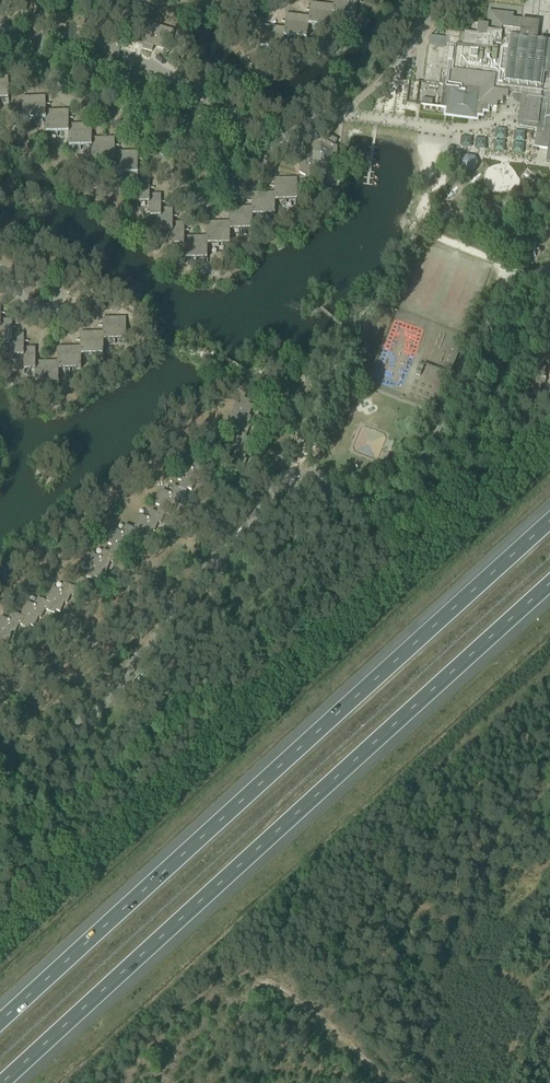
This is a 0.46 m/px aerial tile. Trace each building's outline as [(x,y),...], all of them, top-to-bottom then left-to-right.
[(9,6),(9,9),(19,9),(19,12),(27,12),(27,0),(0,0),(0,6),(9,6)] [(345,0),(334,0),(333,5),(332,13),(333,13),(343,15),(343,19),(345,0)] [(357,0),(345,0),(343,19),(344,15),(355,16),(354,20),(357,3),(361,3),(357,2),(357,0)] [(521,21),(512,19),(513,15),(488,12),(486,26),(476,25),(475,25),(474,25),(473,25),(473,26),(472,27),(472,28),(471,35),(448,32),(447,39),(446,49),(428,46),(423,83),(439,85),(440,79),(451,80),(446,115),(475,119),(476,114),(481,115),(481,110),(486,110),(487,105),(496,107),(497,102),(502,103),(503,99),(507,99),(508,94),(516,95),(517,97),(517,98),(518,98),(519,99),(521,100),(518,122),(519,125),(522,127),(537,129),(534,148),(548,150),(546,163),(549,164),(549,0),(524,0),(521,21)] [(309,11),(309,17),(308,25),(319,26),(319,30),(322,4),(310,3),(309,10),(305,10),(305,11),(309,11)] [(333,5),(322,4),(319,30),(320,26),(330,27),(330,32),(333,13),(332,13),(333,5)] [(285,22),(284,28),(283,36),(284,36),(295,37),(294,42),(298,15),(286,14),(285,22),(281,21),(281,22),(285,22)] [(309,17),(298,15),(294,42),(295,42),(295,37),(306,39),(305,43),(306,43),(308,25),(309,17)] [(142,49),(152,52),(153,46),(169,50),(171,39),(174,31),(149,24),(143,45),(142,49)] [(270,53),(273,27),(262,25),(259,52),(260,47),(270,49),(270,53)] [(273,27),(270,53),(271,49),(282,50),(281,54),(282,54),(284,36),(283,36),(284,28),(273,27)] [(8,99),(8,103),(9,103),(8,77),(0,77),(0,99),(8,99)] [(34,119),(45,119),(46,119),(46,111),(45,96),(34,97),(34,123),(34,119)] [(34,123),(34,97),(22,97),(22,111),(22,123),(23,123),(23,119),(34,119),(34,123)] [(57,137),(57,110),(46,111),(46,119),(45,119),(45,137),(46,137),(46,133),(57,133),(57,137)] [(57,133),(68,132),(69,132),(68,124),(68,110),(57,110),(57,137),(57,133)] [(80,151),(80,124),(68,124),(69,132),(68,132),(68,151),(69,151),(69,147),(80,146),(80,151)] [(80,146),(91,146),(92,146),(91,138),(91,124),(80,124),(80,151),(80,146)] [(308,183),(336,166),(336,149),(331,145),(335,139),(329,136),(325,141),(322,139),(322,138),(321,138),(321,139),(306,148),(306,147),(305,148),(306,149),(306,159),(299,159),(299,173),(306,176),(304,181),(308,183)] [(103,164),(103,138),(91,138),(92,146),(91,146),(91,165),(92,165),(92,160),(103,160),(103,164)] [(103,160),(114,160),(115,160),(115,152),(114,138),(103,138),(103,164),(103,160)] [(467,142),(458,140),(452,157),(460,159),(467,142)] [(115,160),(114,160),(115,178),(115,174),(126,174),(126,178),(126,152),(115,152),(115,160)] [(137,152),(126,152),(126,178),(126,174),(137,174),(137,178),(138,178),(137,152)] [(297,178),(285,179),(286,204),(286,200),(297,200),(297,204),(297,178)] [(274,179),(274,193),(274,201),(275,201),(285,200),(285,205),(286,204),(285,179),(274,179)] [(138,203),(149,203),(150,203),(149,195),(149,180),(137,180),(138,207),(138,203)] [(251,194),(251,208),(252,215),(263,215),(263,219),(263,193),(251,194)] [(274,193),(263,193),(263,219),(264,219),(263,215),(274,215),(274,219),(275,219),(275,201),(274,201),(274,193)] [(150,217),(161,216),(161,209),(161,194),(149,195),(150,203),(149,203),(149,221),(150,221),(150,217)] [(229,208),(229,222),(229,230),(230,230),(240,229),(240,234),(241,234),(240,208),(229,208)] [(251,208),(240,208),(241,234),(241,229),(252,229),(252,234),(252,233),(252,215),(251,208)] [(161,231),(172,231),(173,231),(173,223),(172,209),(161,209),(161,216),(161,235),(161,231)] [(229,222),(218,223),(218,248),(219,248),(218,244),(229,244),(229,248),(230,248),(230,230),(229,230),(229,222)] [(173,245),(184,245),(184,237),(184,223),(173,223),(173,231),(172,231),(173,249),(173,245)] [(206,223),(206,237),(207,244),(218,244),(218,248),(218,223),(206,223)] [(184,245),(184,263),(185,263),(185,259),(195,259),(195,263),(196,263),(195,237),(184,237),(184,245)] [(206,237),(195,237),(196,263),(196,259),(207,258),(207,263),(207,244),(206,237)] [(439,289),(439,298),(448,298),(448,289),(439,289)] [(102,326),(103,332),(103,340),(114,340),(114,344),(114,317),(102,318),(102,326),(98,326),(102,326)] [(126,317),(114,317),(114,344),(115,344),(115,340),(125,339),(126,344),(126,317)] [(1,342),(12,342),(12,334),(12,328),(17,328),(17,327),(12,328),(12,319),(1,320),(1,328),(0,328),(0,346),(1,346),(1,342)] [(80,341),(80,347),(80,355),(81,354),(92,354),(92,359),(91,332),(80,332),(80,340),(75,340),(75,341),(80,341)] [(103,332),(91,332),(92,359),(92,358),(92,354),(103,354),(103,358),(104,358),(103,340),(103,332)] [(12,356),(23,356),(24,356),(24,348),(24,342),(28,342),(28,341),(24,341),(24,333),(12,334),(12,342),(12,360),(13,360),(12,356)] [(24,370),(35,370),(36,370),(35,362),(35,347),(24,348),(24,356),(23,356),(24,374),(24,370)] [(57,347),(58,361),(58,369),(69,369),(69,373),(69,347),(57,347)] [(80,347),(69,347),(69,373),(70,373),(70,369),(81,369),(81,373),(81,354),(80,355),(80,347)] [(36,370),(35,370),(35,388),(36,388),(36,384),(47,384),(47,388),(47,361),(35,362),(36,370)] [(58,361),(47,361),(47,388),(47,384),(58,383),(58,388),(59,388),(58,369),(58,361)] [(181,481),(178,488),(186,491),(187,489),(191,490),(196,481),(198,482),(202,473),(205,474),(208,466),(195,461),(192,469),(184,465),(178,480),(181,481)] [(159,506),(157,513),(164,516),(165,513),(170,515),(174,505),(176,506),(180,498),(183,499),(186,491),(178,488),(173,486),(170,493),(162,490),(156,505),(159,506)] [(140,515),(134,529),(138,531),(135,538),(142,541),(143,538),(148,540),(152,530),(154,531),(158,522),(161,523),(164,516),(157,513),(151,510),(148,518),(140,515)] [(111,546),(109,552),(116,555),(117,553),(122,555),(126,545),(129,546),(132,537),(135,538),(138,531),(134,529),(125,525),(122,533),(114,529),(108,544),(111,546)] [(116,555),(109,552),(103,550),(100,557),(92,554),(86,569),(89,570),(86,577),(94,580),(95,577),(100,579),(104,569),(106,570),(110,562),(113,563),(116,555)] [(53,587),(46,601),(51,603),(47,610),(54,613),(56,610),(60,612),(64,602),(67,604),(71,595),(73,596),(76,588),(64,583),(60,590),(53,587)] [(27,602),(21,616),(25,618),(21,625),(28,628),(30,625),(34,627),(38,617),(41,618),(45,609),(47,610),(51,603),(46,601),(38,597),(34,605),(27,602)] [(3,643),(4,640),(8,642),(13,632),(15,633),(19,624),(21,625),(25,618),(21,616),(12,612),(9,620),(1,617),(0,619),(0,641),(3,643)]
